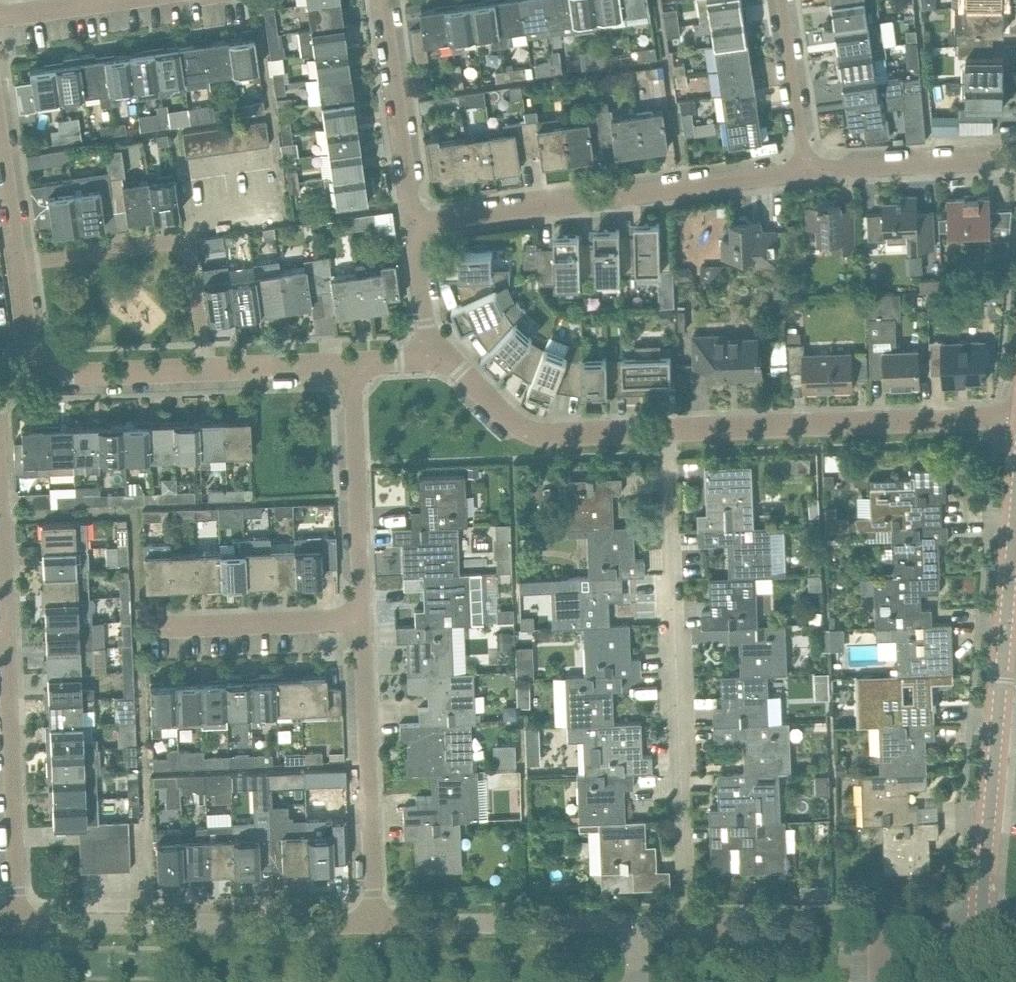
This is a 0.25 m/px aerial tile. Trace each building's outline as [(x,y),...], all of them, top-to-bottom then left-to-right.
[(311,28),(342,23),(338,0),(324,0),(307,2),(311,28)] [(474,3),(479,34),(494,32),(495,45),(506,44),(499,0),(495,0),(474,3)] [(528,27),(524,0),(499,0),(506,44),(517,42),(516,29),(528,27)] [(528,27),(529,36),(555,32),(550,0),(524,0),(528,27)] [(555,32),(559,31),(561,31),(561,32),(579,30),(577,20),(574,0),(550,0),(555,32)] [(577,20),(601,16),(599,0),(574,0),(577,20)] [(601,16),(626,13),(624,0),(599,0),(601,16)] [(626,13),(627,21),(651,18),(649,0),(624,0),(626,13)] [(701,21),(744,15),(742,0),(698,0),(701,21)] [(868,22),(866,7),(879,5),(878,0),(844,0),(833,2),(837,26),(868,22)] [(439,40),(454,38),(450,7),(421,11),(420,3),(405,5),(413,57),(441,53),(439,40)] [(450,7),(454,38),(456,51),(466,50),(464,36),(479,34),(474,3),(450,7)] [(1004,33),(1004,6),(956,6),(956,31),(959,31),(959,44),(993,43),(993,33),(1004,33)] [(677,8),(663,10),(665,27),(679,25),(677,8)] [(275,11),(264,12),(267,34),(278,33),(276,22),(275,11)] [(714,31),(717,45),(748,40),(744,15),(701,21),(694,22),(696,33),(714,31)] [(878,21),(868,22),(837,26),(841,50),(885,44),(881,21),(878,21)] [(314,53),(345,48),(342,23),(311,28),(299,30),(302,55),(314,53)] [(679,25),(665,27),(667,38),(681,36),(679,25)] [(908,30),(909,40),(919,39),(918,29),(908,30)] [(243,37),(228,39),(233,72),(234,83),(260,80),(258,68),(253,36),(253,33),(243,35),(243,37)] [(278,33),(267,34),(271,59),(281,58),(279,46),(279,43),(278,33)] [(207,75),(233,72),(228,39),(203,43),(207,75)] [(717,45),(720,69),(752,65),(748,40),(717,45)] [(918,41),(906,42),(908,66),(920,65),(920,64),(918,41)] [(203,43),(177,47),(183,89),(209,85),(207,75),(203,43)] [(967,56),(967,81),(1004,81),(1004,56),(993,56),(993,43),(959,44),(959,56),(967,56)] [(842,58),(837,59),(840,76),(844,75),(876,71),(873,56),(886,54),(885,44),(841,50),(842,58)] [(656,46),(636,49),(637,61),(657,58),(656,46)] [(184,93),(183,89),(177,47),(152,50),(157,83),(160,97),(184,93)] [(314,53),(318,77),(349,72),(345,48),(314,53)] [(152,50),(128,54),(133,86),(157,83),(152,50)] [(550,62),(535,65),(537,75),(543,75),(561,72),(558,51),(549,52),(550,62)] [(104,106),(110,105),(103,58),(96,59),(95,53),(78,56),(84,94),(102,91),(104,106)] [(618,53),(607,54),(608,65),(620,64),(618,53)] [(128,54),(103,58),(110,105),(124,103),(122,88),(133,86),(128,54)] [(607,54),(596,56),(598,67),(608,65),(607,54)] [(63,63),(54,65),(59,97),(84,94),(78,56),(63,58),(63,63)] [(581,69),(580,57),(567,58),(569,71),(581,69)] [(505,64),(505,69),(493,70),(495,81),(512,79),(509,63),(505,64)] [(534,64),(510,68),(510,63),(509,63),(512,79),(536,76),(534,64)] [(686,74),(685,63),(675,65),(677,76),(686,74)] [(31,80),(15,83),(19,112),(35,110),(37,109),(35,101),(38,100),(59,97),(54,65),(29,68),(31,80)] [(464,75),(463,65),(452,66),(454,76),(464,75)] [(724,94),(755,89),(752,65),(720,69),(724,94)] [(657,66),(646,68),(648,77),(659,76),(657,66)] [(274,72),(276,83),(284,81),(283,71),(274,72)] [(844,75),(848,101),(903,93),(923,90),(922,79),(905,82),(904,78),(877,82),(876,71),(844,75)] [(321,102),(353,98),(349,72),(318,77),(321,102)] [(677,76),(678,86),(688,85),(686,74),(677,76)] [(454,76),(455,87),(465,86),(464,75),(454,76)] [(286,92),(284,81),(276,83),(277,93),(286,92)] [(1004,108),(1004,81),(967,81),(967,107),(958,107),(957,119),(993,120),(993,108),(1004,108)] [(724,94),(727,119),(759,114),(755,89),(724,94)] [(923,90),(903,93),(903,99),(909,98),(909,101),(911,115),(925,114),(923,90)] [(469,93),(462,94),(464,107),(471,106),(469,93)] [(903,93),(848,101),(852,126),(864,125),(866,140),(890,136),(888,120),(883,121),(880,105),(909,101),(909,98),(903,99),(903,93)] [(419,100),(421,113),(464,107),(462,94),(419,100)] [(292,98),(278,99),(277,99),(277,107),(279,107),(293,106),(292,98)] [(321,102),(325,126),(356,122),(353,98),(321,102)] [(680,100),(682,110),(682,114),(692,113),(696,112),(694,98),(680,100)] [(263,101),(253,103),(255,115),(265,113),(264,104),(263,101)] [(157,106),(159,117),(169,115),(168,104),(157,106)] [(212,104),(186,108),(189,124),(214,120),(213,111),(212,104)] [(638,104),(602,109),(607,144),(616,143),(617,154),(646,150),(640,113),(638,104)] [(214,120),(225,119),(223,109),(213,111),(214,120)] [(591,120),(567,124),(573,160),(595,157),(594,146),(607,144),(602,109),(590,111),(591,120)] [(663,110),(640,113),(646,150),(669,147),(666,127),(663,110)] [(527,113),(528,120),(533,155),(542,153),(544,164),(573,160),(567,124),(565,115),(541,119),(540,112),(527,113)] [(694,124),(692,113),(682,114),(684,125),(694,124)] [(759,114),(727,119),(733,158),(762,154),(760,140),(767,139),(764,123),(760,123),(759,114)] [(171,127),(169,115),(159,117),(161,128),(171,127)] [(63,120),(58,121),(59,129),(60,132),(69,130),(70,141),(82,139),(79,118),(63,120)] [(281,122),(282,132),(292,131),(290,120),(281,122)] [(504,129),(493,130),(494,134),(499,171),(521,168),(520,156),(533,155),(528,120),(504,124),(504,129)] [(265,121),(253,123),(256,147),(269,145),(265,121)] [(328,151),(360,147),(356,122),(325,126),(328,151)] [(126,123),(114,124),(115,134),(127,133),(126,123)] [(253,123),(241,125),(245,149),(256,147),(253,123)] [(102,136),(115,134),(114,124),(101,126),(102,136)] [(684,125),(685,136),(695,134),(694,124),(684,125)] [(241,125),(229,126),(233,151),(245,149),(241,125)] [(220,153),(233,151),(229,126),(217,128),(220,153)] [(217,128),(206,129),(208,154),(220,153),(217,128)] [(59,129),(50,130),(52,143),(70,141),(69,130),(60,132),(59,129)] [(206,129),(193,131),(196,156),(208,154),(206,129)] [(185,158),(196,156),(193,131),(182,133),(185,158)] [(282,132),(284,143),(293,142),(292,131),(282,132)] [(494,134),(468,138),(474,174),(499,171),(494,134)] [(167,135),(156,137),(157,147),(168,146),(167,135)] [(474,174),(468,138),(441,141),(440,136),(425,138),(430,175),(444,173),(445,178),(474,174)] [(328,151),(331,176),(363,171),(360,147),(328,151)] [(121,148),(104,151),(107,170),(113,211),(125,209),(127,220),(152,216),(146,180),(123,184),(122,176),(125,176),(121,148)] [(698,152),(688,154),(689,164),(700,163),(698,152)] [(40,153),(25,155),(27,169),(42,167),(40,153)] [(107,170),(70,175),(71,179),(78,227),(104,223),(103,212),(113,211),(107,170)] [(288,171),(290,182),(299,180),(297,170),(288,171)] [(363,171),(331,176),(335,202),(336,210),(368,205),(367,198),(372,197),(369,181),(365,182),(363,171)] [(173,177),(146,180),(152,216),(178,212),(173,177)] [(53,231),(78,227),(71,179),(30,185),(36,226),(52,224),(53,231)] [(300,192),(299,180),(290,182),(291,193),(300,192)] [(883,202),(884,213),(867,214),(868,239),(908,237),(909,248),(934,247),(933,210),(917,211),(916,196),(909,196),(909,201),(883,202)] [(1007,269),(1012,209),(991,210),(990,197),(948,199),(949,231),(991,229),(993,270),(1007,269)] [(841,205),(807,207),(808,227),(818,227),(818,241),(832,241),(833,251),(855,250),(854,226),(842,227),(841,205)] [(686,210),(674,211),(675,223),(687,222),(686,210)] [(374,213),(350,216),(352,229),(376,226),(374,213)] [(731,222),(732,239),(722,239),(723,259),(755,257),(756,265),(787,263),(785,229),(764,230),(764,227),(761,227),(761,221),(748,221),(748,219),(745,216),(740,217),(738,220),(738,222),(731,222)] [(635,223),(635,228),(635,235),(619,236),(621,272),(661,271),(660,223),(635,223)] [(798,225),(786,226),(787,237),(799,237),(798,225)] [(262,229),(264,239),(278,237),(276,227),(262,229)] [(595,241),(579,242),(581,279),(621,277),(621,272),(619,236),(619,229),(595,229),(595,241)] [(234,233),(225,234),(227,244),(235,243),(234,233)] [(579,235),(564,235),(554,236),(555,247),(538,248),(538,267),(539,282),(539,285),(581,284),(581,279),(579,242),(579,235)] [(198,238),(199,251),(214,249),(212,236),(198,238)] [(475,250),(444,251),(445,275),(457,275),(463,303),(499,288),(510,283),(510,268),(493,269),(492,249),(486,249),(486,247),(475,247),(475,250)] [(527,248),(523,248),(524,268),(538,267),(538,248),(527,248)] [(361,263),(357,263),(364,310),(387,307),(385,295),(403,293),(398,254),(387,256),(380,264),(380,266),(365,268),(365,265),(361,263)] [(335,314),(364,310),(357,263),(355,263),(356,274),(334,277),(331,255),(318,257),(323,291),(332,290),(335,314)] [(308,269),(283,272),(288,308),(311,304),(310,293),(323,291),(318,257),(306,259),(308,269)] [(230,264),(202,268),(209,319),(238,315),(230,269),(230,264)] [(238,321),(263,317),(257,276),(241,278),(239,268),(230,269),(238,315),(238,321)] [(283,272),(257,276),(263,317),(277,315),(276,309),(288,308),(283,272)] [(942,280),(920,281),(921,292),(927,292),(943,292),(942,280)] [(463,303),(452,308),(462,330),(473,325),(490,349),(516,321),(526,310),(518,302),(507,307),(499,288),(463,303)] [(988,289),(988,290),(988,299),(1004,299),(1004,289),(988,289)] [(931,308),(943,308),(943,292),(931,292),(931,308)] [(886,294),(867,295),(871,376),(885,375),(885,387),(920,386),(919,366),(918,348),(896,349),(895,318),(887,318),(886,294)] [(508,366),(532,381),(544,347),(533,340),(534,338),(516,321),(490,349),(482,357),(500,374),(503,371),(508,366)] [(692,335),(693,347),(694,367),(708,366),(708,378),(763,376),(762,352),(758,352),(758,336),(714,338),(714,335),(692,335)] [(528,392),(551,401),(555,390),(583,394),(585,394),(583,339),(571,339),(566,353),(545,345),(544,347),(532,381),(528,392)] [(943,340),(929,341),(931,375),(943,374),(944,385),(959,385),(959,381),(986,380),(985,342),(943,344),(943,340)] [(771,376),(788,375),(786,341),(770,342),(771,376)] [(661,355),(660,343),(637,344),(638,356),(625,356),(625,358),(626,393),(662,392),(661,375),(671,375),(671,355),(661,355)] [(789,343),(789,351),(790,371),(804,371),(805,391),(853,389),(851,353),(804,355),(804,343),(789,343)] [(585,394),(583,394),(584,406),(608,406),(608,393),(626,393),(625,358),(584,360),(585,394)] [(223,421),(225,454),(251,453),(249,420),(223,421)] [(198,422),(200,455),(200,467),(211,466),(210,454),(225,454),(223,421),(198,422)] [(173,423),(174,456),(200,455),(198,422),(173,423)] [(148,424),(149,457),(174,456),(173,423),(148,424)] [(49,475),(47,428),(47,424),(36,425),(36,428),(21,429),(22,444),(14,444),(15,477),(49,475)] [(150,469),(149,457),(148,424),(123,425),(124,458),(139,457),(139,469),(150,469)] [(98,426),(99,459),(124,458),(123,425),(98,426)] [(72,427),(74,460),(99,459),(98,426),(72,427)] [(72,427),(47,428),(49,473),(74,472),(74,460),(72,427)] [(844,454),(826,454),(827,468),(845,468),(844,454)] [(698,513),(698,530),(718,529),(754,527),(754,526),(753,497),(752,465),(705,467),(706,468),(707,468),(708,479),(706,479),(706,480),(708,480),(709,508),(712,508),(712,513),(698,513)] [(477,467),(468,467),(468,476),(481,476),(480,469),(478,470),(477,467)] [(913,477),(871,478),(872,517),(869,517),(868,516),(859,516),(855,519),(856,521),(856,528),(863,528),(877,528),(895,528),(895,527),(943,525),(942,525),(941,493),(947,493),(946,467),(912,468),(913,477)] [(825,474),(824,474),(825,487),(826,487),(834,487),(834,473),(825,474)] [(457,526),(467,525),(466,495),(465,475),(418,477),(419,478),(420,478),(421,506),(425,506),(425,511),(410,512),(411,527),(457,525),(457,526)] [(567,529),(611,527),(611,526),(610,498),(607,498),(607,493),(621,493),(621,477),(565,479),(567,529)] [(176,501),(176,491),(175,479),(161,479),(162,492),(158,492),(158,502),(176,501)] [(226,499),(226,489),(208,490),(208,500),(226,499)] [(244,489),(226,489),(226,499),(245,499),(244,489)] [(194,491),(176,491),(176,501),(194,501),(194,491)] [(50,506),(50,492),(25,493),(25,507),(50,506)] [(107,494),(108,504),(126,503),(125,493),(107,494)] [(144,493),(125,493),(126,503),(144,503),(144,493)] [(57,496),(57,506),(76,505),(75,495),(57,496)] [(93,495),(75,495),(76,505),(94,505),(93,495)] [(818,498),(810,498),(810,517),(819,517),(818,498)] [(293,504),(274,505),(275,515),(293,514),(293,504)] [(311,504),(293,504),(293,514),(312,514),(311,504)] [(218,507),(218,517),(243,516),(243,506),(218,507)] [(243,506),(243,516),(262,516),(261,506),(243,506)] [(193,518),(193,508),(174,509),(175,519),(193,518)] [(193,508),(193,518),(212,518),(211,508),(193,508)] [(142,510),(143,520),(161,520),(161,510),(142,510)] [(41,523),(42,549),(87,547),(86,521),(41,523)] [(495,524),(497,572),(512,572),(510,523),(495,524)] [(411,527),(391,527),(392,543),(406,543),(407,548),(403,548),(404,576),(403,576),(403,577),(419,576),(424,576),(459,575),(459,574),(457,526),(457,525),(411,527)] [(611,526),(611,527),(567,529),(567,537),(589,536),(591,576),(591,577),(617,576),(619,576),(641,575),(644,575),(644,559),(629,560),(629,555),(632,555),(631,526),(633,526),(633,525),(611,526)] [(895,528),(877,528),(877,537),(877,541),(881,540),(895,540),(897,576),(919,575),(919,576),(939,575),(940,575),(940,574),(938,574),(937,546),(934,546),(934,541),(948,541),(948,525),(943,525),(895,527),(895,528)] [(117,527),(118,545),(128,545),(127,526),(117,527)] [(718,529),(698,530),(699,545),(733,543),(733,548),(730,548),(731,576),(731,577),(755,576),(778,576),(777,526),(754,526),(754,527),(718,529)] [(877,528),(863,528),(863,537),(877,537),(877,528)] [(295,549),(296,581),(322,580),(321,568),(337,567),(335,535),(294,537),(295,549)] [(270,550),(269,538),(269,537),(244,538),(246,583),(271,582),(270,550)] [(237,584),(246,583),(244,538),(233,539),(233,551),(220,552),(221,590),(237,590),(237,584)] [(171,586),(170,554),(169,544),(144,545),(145,587),(171,586)] [(118,564),(128,563),(128,545),(118,545),(118,564)] [(87,547),(42,549),(43,574),(88,572),(87,547)] [(271,582),(296,581),(295,549),(270,550),(271,582)] [(220,552),(195,553),(196,585),(205,585),(205,591),(221,590),(220,552)] [(195,553),(170,554),(171,586),(196,585),(195,553)] [(43,574),(44,599),(89,597),(88,572),(43,574)] [(415,625),(449,624),(449,625),(472,624),(472,623),(484,622),(482,573),(470,574),(470,573),(459,574),(459,575),(424,576),(425,604),(429,604),(429,610),(414,610),(415,625)] [(919,575),(897,576),(874,577),(875,626),(932,624),(931,608),(917,609),(917,604),(920,604),(919,593),(940,592),(939,575),(919,576),(919,575)] [(120,595),(130,595),(129,576),(119,577),(120,595)] [(419,576),(403,577),(404,589),(420,588),(419,576)] [(561,577),(561,578),(561,590),(563,628),(586,627),(586,626),(608,625),(606,597),(603,597),(603,592),(617,591),(617,576),(591,577),(591,576),(561,577)] [(730,626),(757,625),(755,576),(731,577),(731,576),(710,577),(710,578),(712,578),(713,606),(716,606),(716,611),(702,612),(702,628),(730,627),(730,626)] [(561,578),(518,580),(519,592),(561,590),(561,578)] [(792,584),(777,584),(778,597),(793,597),(792,584)] [(120,614),(130,613),(130,595),(120,595),(120,614)] [(93,597),(89,597),(44,599),(45,624),(83,622),(83,611),(90,610),(93,607),(93,597)] [(45,624),(46,649),(93,647),(92,622),(83,622),(45,624)] [(952,623),(932,624),(875,626),(875,638),(898,637),(899,675),(900,675),(930,674),(937,674),(952,673),(953,673),(953,672),(952,672),(951,644),(947,644),(947,639),(952,639),(952,623)] [(428,674),(452,673),(449,625),(449,624),(415,625),(395,626),(396,642),(410,641),(411,646),(407,646),(409,674),(407,674),(407,675),(409,675),(428,674)] [(620,674),(621,675),(640,674),(640,658),(625,658),(625,653),(628,653),(627,625),(629,625),(629,624),(608,625),(586,626),(586,627),(588,675),(620,674)] [(788,624),(757,625),(730,626),(730,627),(730,642),(745,641),(745,646),(742,646),(743,674),(743,675),(766,674),(789,674),(788,624)] [(831,628),(819,629),(820,650),(831,650),(831,646),(831,628)] [(831,628),(831,646),(842,646),(841,628),(831,628)] [(121,631),(122,645),(132,645),(131,630),(121,631)] [(498,632),(499,649),(510,649),(510,631),(498,632)] [(133,663),(132,645),(122,645),(123,664),(133,663)] [(46,649),(47,674),(80,673),(94,672),(93,647),(46,649)] [(532,660),(515,661),(516,677),(533,676),(532,660)] [(418,708),(419,723),(419,724),(454,722),(470,722),(477,721),(474,672),(452,673),(428,674),(409,675),(409,690),(429,692),(429,702),(433,702),(433,707),(418,708)] [(829,672),(815,672),(815,681),(829,681),(829,672)] [(81,687),(80,673),(47,674),(48,699),(94,697),(93,687),(81,687)] [(260,679),(250,679),(251,712),(252,725),(263,724),(262,711),(276,711),(275,678),(275,673),(259,674),(260,679)] [(952,673),(937,674),(937,682),(952,681),(952,673)] [(565,676),(567,726),(597,724),(612,723),(610,695),(607,695),(607,690),(621,690),(621,675),(620,674),(588,675),(565,676)] [(728,709),(713,710),(714,725),(782,722),(781,694),(767,695),(766,674),(743,675),(743,674),(722,675),(722,676),(723,676),(724,704),(728,704),(728,709)] [(928,704),(931,704),(930,674),(900,675),(899,675),(856,676),(857,725),(857,726),(880,725),(880,724),(930,723),(930,722),(935,722),(934,710),(928,710),(928,704)] [(225,675),(225,680),(226,713),(251,712),(250,679),(240,679),(240,675),(225,675)] [(326,676),(300,677),(301,709),(326,708),(326,714),(341,714),(340,688),(326,688),(326,676)] [(134,695),(133,677),(123,677),(124,696),(134,695)] [(300,677),(275,678),(276,711),(291,710),(292,719),(302,718),(301,709),(300,677)] [(225,680),(200,681),(202,724),(202,726),(227,725),(226,713),(225,680)] [(177,725),(202,724),(200,681),(175,682),(177,725)] [(529,691),(529,681),(517,681),(517,691),(529,691)] [(175,682),(150,683),(152,735),(161,735),(161,725),(177,725),(175,682)] [(124,696),(114,696),(115,714),(135,713),(134,695),(124,696)] [(48,699),(49,724),(82,723),(81,708),(94,708),(94,697),(48,699)] [(517,719),(517,706),(504,707),(505,720),(517,719)] [(473,770),(470,722),(454,722),(419,724),(419,723),(399,724),(400,740),(414,739),(415,744),(407,745),(408,757),(404,757),(404,773),(403,773),(404,774),(432,773),(432,772),(457,771),(456,771),(473,770)] [(632,772),(652,772),(651,756),(637,756),(637,751),(640,751),(639,723),(641,723),(640,722),(612,723),(597,724),(567,726),(567,740),(581,739),(583,773),(599,772),(599,773),(632,772)] [(776,772),(792,772),(791,722),(714,725),(715,741),(749,740),(749,745),(746,745),(747,773),(762,772),(762,773),(776,772)] [(935,722),(930,722),(930,723),(880,724),(880,725),(881,773),(881,774),(906,773),(927,772),(927,771),(925,771),(924,743),(921,744),(921,739),(935,738),(935,722)] [(49,724),(45,724),(45,740),(50,739),(51,749),(97,747),(96,738),(83,738),(82,723),(49,724)] [(538,726),(524,727),(525,743),(539,743),(538,726)] [(136,745),(135,727),(125,727),(126,746),(136,745)] [(503,743),(495,752),(496,764),(517,763),(517,742),(503,743)] [(136,745),(126,746),(127,764),(136,764),(136,745)] [(828,745),(820,745),(816,749),(816,767),(829,767),(828,745)] [(51,758),(46,758),(47,774),(47,775),(52,774),(98,772),(101,772),(99,747),(97,747),(51,749),(51,758)] [(167,758),(153,759),(153,769),(180,768),(179,752),(179,749),(170,749),(167,753),(167,758)] [(180,768),(204,767),(203,757),(203,751),(179,752),(180,768)] [(304,763),(322,762),(322,752),(303,753),(304,763)] [(304,763),(303,753),(285,753),(285,763),(304,763)] [(272,754),(253,755),(254,765),(272,764),(272,754)] [(235,755),(236,765),(254,765),(253,755),(235,755)] [(222,756),(203,757),(204,767),(222,766),(222,756)] [(403,807),(403,822),(423,821),(423,822),(459,820),(459,821),(482,820),(479,769),(473,770),(456,771),(457,771),(432,772),(432,773),(433,796),(416,797),(416,798),(419,798),(420,806),(403,807)] [(330,784),(329,770),(304,771),(305,794),(321,794),(320,784),(330,784)] [(506,785),(520,785),(519,770),(506,771),(506,785)] [(53,799),(98,797),(99,797),(98,772),(52,774),(53,799)] [(267,772),(230,774),(230,787),(268,786),(268,782),(267,772)] [(577,773),(577,774),(579,824),(589,823),(623,821),(622,793),(619,793),(619,788),(633,787),(632,772),(599,773),(599,772),(583,773),(577,773)] [(747,773),(718,774),(718,775),(719,775),(721,803),(724,803),(724,808),(710,808),(710,824),(712,824),(763,822),(763,821),(778,821),(776,772),(762,773),(762,772),(747,773)] [(860,824),(883,823),(919,822),(919,821),(918,806),(904,806),(904,801),(907,801),(906,789),(928,788),(927,772),(906,773),(881,774),(881,773),(859,774),(860,824)] [(230,774),(205,775),(205,792),(206,792),(206,793),(231,792),(230,787),(230,774)] [(816,794),(830,793),(829,774),(815,775),(816,794)] [(205,775),(179,776),(180,793),(205,792),(205,775)] [(179,776),(153,777),(154,788),(166,788),(167,808),(181,807),(180,793),(179,776)] [(127,777),(128,796),(138,795),(137,777),(127,777)] [(129,814),(139,814),(138,795),(128,796),(129,814)] [(54,825),(79,824),(100,823),(100,822),(99,797),(98,797),(53,799),(54,825)] [(255,823),(232,824),(234,871),(234,876),(249,875),(249,870),(260,870),(259,863),(271,862),(269,828),(269,807),(268,802),(254,802),(255,823)] [(939,803),(920,804),(921,818),(940,817),(939,803)] [(349,858),(347,819),(306,821),(307,835),(308,868),(308,872),(325,871),(325,867),(334,867),(334,859),(349,858)] [(832,840),(831,819),(819,820),(820,841),(832,840)] [(423,822),(423,821),(403,822),(404,838),(418,837),(418,842),(415,843),(416,871),(415,871),(415,872),(461,870),(460,850),(459,821),(459,820),(423,822)] [(589,823),(579,824),(579,830),(589,830),(590,872),(603,872),(604,890),(611,890),(611,891),(617,891),(617,890),(657,888),(656,870),(655,854),(653,854),(653,846),(655,846),(655,844),(644,845),(643,821),(644,821),(644,820),(623,821),(589,823)] [(712,824),(713,838),(711,838),(711,839),(714,839),(714,844),(713,844),(714,872),(712,872),(712,873),(715,873),(715,871),(729,871),(728,845),(742,844),(743,871),(741,871),(741,872),(788,870),(787,850),(786,820),(782,820),(778,821),(763,821),(763,822),(712,824)] [(919,821),(919,822),(883,823),(884,853),(885,873),(931,871),(931,870),(929,870),(928,842),(925,842),(925,837),(939,836),(939,820),(919,821)] [(128,821),(104,822),(104,834),(129,833),(128,821)] [(79,836),(104,834),(104,822),(100,822),(100,823),(79,824),(79,836)] [(207,825),(207,827),(209,872),(234,871),(232,824),(207,825)] [(183,873),(209,872),(207,827),(196,827),(197,839),(182,840),(183,873)] [(282,828),(269,828),(271,862),(282,862),(282,869),(308,868),(307,835),(282,836),(282,828)] [(157,874),(183,873),(182,840),(182,830),(156,831),(157,874)] [(104,846),(116,846),(129,845),(129,833),(104,834),(104,846)] [(79,836),(80,848),(93,847),(104,846),(104,834),(79,836)] [(130,870),(129,845),(116,846),(117,870),(130,870)] [(104,846),(93,847),(93,871),(105,871),(104,846)] [(116,846),(104,846),(105,871),(117,870),(116,846)] [(93,871),(93,847),(80,848),(81,872),(93,871)] [(801,885),(801,897),(829,897),(830,885),(801,885)] [(863,902),(873,902),(873,894),(863,894),(863,902)]
